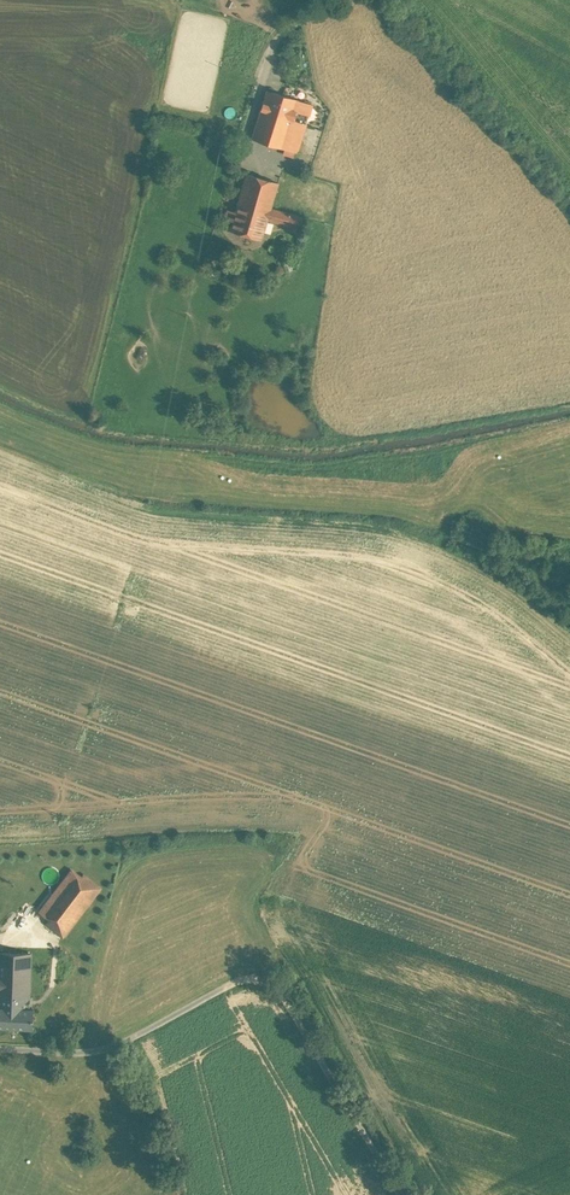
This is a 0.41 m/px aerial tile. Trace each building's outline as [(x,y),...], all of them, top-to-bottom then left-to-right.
[(313,104),(267,90),(252,138),(298,152),(313,104)] [(279,182),(247,173),(230,229),(262,239),(268,219),(271,207),(279,182)] [(305,217),(271,207),(268,219),(301,229),(305,217)] [(60,860),(28,902),(40,911),(72,869),(60,860)] [(72,869),(40,911),(49,919),(46,923),(63,937),(101,888),(84,874),(82,876),(72,869)] [(0,952),(0,997),(30,999),(31,953),(22,953),(0,952)] [(0,997),(0,1026),(33,1028),(34,1008),(29,1008),(30,999),(0,997)]
